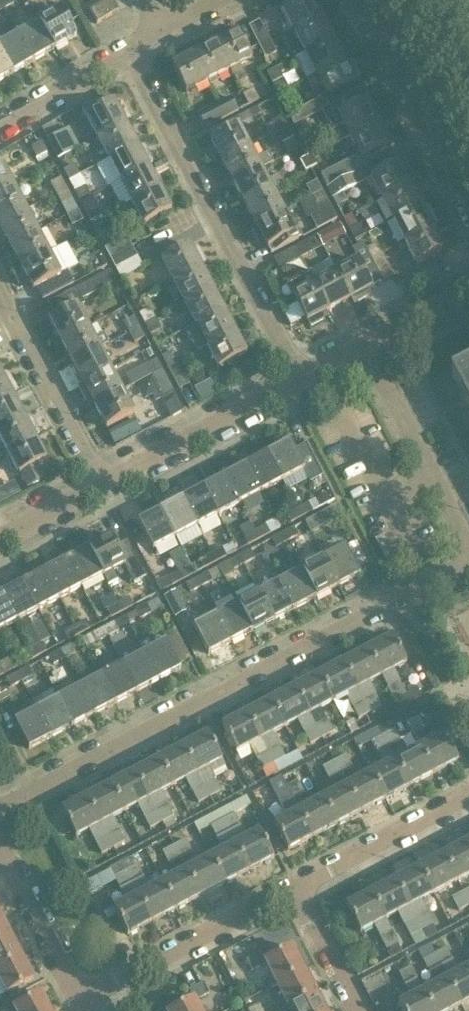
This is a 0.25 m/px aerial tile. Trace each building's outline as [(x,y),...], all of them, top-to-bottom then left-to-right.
[(4,10),(14,4),(12,0),(2,0),(0,1),(0,4),(4,10)] [(89,12),(97,24),(118,11),(111,0),(109,0),(89,12)] [(322,16),(313,0),(300,0),(283,9),(294,31),(322,16)] [(38,22),(54,50),(76,37),(59,10),(38,22)] [(333,38),(322,16),(294,31),(306,53),(333,38)] [(260,49),(271,43),(259,21),(248,27),(260,49)] [(54,50),(38,22),(17,34),(33,62),(54,50)] [(237,32),(216,43),(230,70),(229,71),(237,85),(247,79),(239,66),(252,59),(237,32)] [(17,34),(0,44),(0,52),(13,74),(33,62),(17,34)] [(333,38),(306,53),(317,74),(344,60),(333,38)] [(230,70),(216,43),(194,54),(209,82),(229,71),(230,70)] [(271,43),(260,49),(266,60),(277,54),(271,43)] [(0,52),(0,82),(13,74),(0,52)] [(209,82),(194,54),(171,66),(186,94),(209,82)] [(344,60),(317,74),(328,97),(356,82),(355,80),(360,78),(354,65),(348,68),(344,60)] [(277,67),(266,73),(272,84),(283,78),(277,67)] [(253,89),(242,95),(248,106),(259,101),(253,89)] [(111,103),(108,97),(105,91),(81,106),(86,117),(111,103)] [(330,108),(321,112),(332,130),(344,125),(350,136),(377,122),(376,121),(381,118),(374,107),(370,109),(361,92),(330,108)] [(220,102),(228,117),(239,112),(231,97),(220,102)] [(321,112),(330,108),(324,97),(288,115),(294,127),(305,121),(321,112)] [(98,138),(125,124),(125,123),(130,120),(124,108),(118,110),(114,102),(86,117),(98,138)] [(228,117),(220,102),(197,113),(205,129),(228,117)] [(272,136),(289,127),(283,116),(271,122),(272,123),(265,127),(270,136),(272,136)] [(311,131),(305,121),(294,127),(299,137),(311,131)] [(377,122),(350,136),(360,157),(321,178),(327,188),(383,159),(378,150),(388,145),(377,122)] [(125,124),(98,138),(109,160),(137,145),(125,124)] [(222,162),(250,147),(238,125),(211,140),(222,162)] [(295,137),(289,127),(272,136),(277,146),(295,137)] [(69,128),(46,140),(57,160),(80,148),(69,128)] [(42,142),(31,147),(36,159),(47,153),(42,142)] [(137,145),(109,160),(121,182),(148,167),(148,166),(153,164),(146,151),(141,154),(137,145)] [(256,159),(250,147),(222,162),(233,183),(261,168),(261,169),(273,163),(268,153),(256,159)] [(309,155),(299,161),(306,173),(316,167),(309,155)] [(383,159),(327,188),(332,199),(343,193),(366,181),(371,189),(376,186),(383,199),(410,185),(409,184),(415,181),(408,169),(403,172),(398,163),(388,169),(383,159)] [(69,182),(80,176),(74,164),(63,170),(69,182)] [(15,189),(3,167),(0,168),(0,197),(15,189)] [(148,167),(121,182),(132,204),(160,189),(148,167)] [(261,168),(233,183),(245,205),(272,190),(273,191),(285,184),(280,174),(268,181),(261,169),(261,168)] [(91,197),(80,176),(69,182),(80,203),(91,197)] [(56,195),(67,189),(61,178),(50,184),(56,195)] [(311,198),(322,192),(316,181),(305,187),(311,198)] [(410,185),(383,199),(394,221),(421,207),(410,185)] [(0,197),(0,224),(26,211),(15,189),(0,197)] [(67,189),(56,195),(68,217),(79,211),(67,189)] [(160,189),(132,204),(143,225),(171,210),(160,189)] [(284,212),(273,191),(272,190),(245,205),(256,226),(284,212)] [(322,192),(311,198),(319,213),(310,218),(317,230),(338,219),(322,192)] [(348,202),(343,193),(332,199),(337,207),(339,207),(348,202)] [(91,197),(80,203),(85,213),(96,207),(91,197)] [(373,204),(358,211),(363,220),(377,213),(373,204)] [(425,215),(421,207),(394,221),(405,242),(432,228),(437,225),(431,212),(425,215)] [(0,224),(0,226),(11,247),(38,233),(26,211),(0,224)] [(79,211),(68,217),(73,226),(84,220),(79,211)] [(299,240),(284,212),(256,226),(257,228),(252,231),(258,243),(264,241),(271,255),(299,240)] [(352,214),(343,218),(354,241),(365,235),(360,225),(357,226),(352,214)] [(405,242),(398,246),(412,271),(417,273),(427,267),(424,261),(444,250),(432,228),(405,242)] [(38,233),(11,247),(22,268),(49,254),(38,233)] [(134,250),(127,236),(104,249),(109,259),(132,247),(134,250)] [(306,242),(296,247),(302,258),(311,252),(306,242)] [(371,260),(366,249),(363,243),(352,249),(358,261),(337,272),(351,299),(354,305),(367,298),(364,293),(373,288),(372,286),(382,281),(371,260)] [(377,244),(366,249),(371,260),(382,254),(377,244)] [(174,282),(201,268),(200,266),(205,264),(199,251),(193,254),(189,245),(162,259),(174,282)] [(136,253),(134,250),(132,247),(109,259),(115,269),(137,257),(135,254),(136,253)] [(302,258),(296,247),(274,259),(279,270),(302,258)] [(137,257),(115,269),(120,280),(144,268),(136,253),(135,254),(137,257)] [(60,276),(49,254),(22,268),(34,290),(36,289),(42,300),(73,284),(67,272),(60,276)] [(382,254),(371,260),(383,281),(382,281),(383,282),(394,277),(382,254)] [(205,275),(201,268),(174,282),(185,303),(212,289),(211,288),(217,285),(210,273),(205,275)] [(62,342),(88,327),(78,308),(85,304),(83,300),(117,282),(111,270),(48,303),(55,317),(50,319),(62,342)] [(337,272),(315,283),(329,310),(351,299),(337,272)] [(300,279),(305,288),(292,295),(306,322),(308,322),(310,327),(323,320),(320,315),(329,310),(315,283),(310,274),(300,279)] [(185,303),(196,324),(196,325),(223,310),(212,289),(185,303)] [(145,325),(156,319),(150,308),(139,314),(145,325)] [(196,325),(196,324),(183,331),(195,353),(208,346),(235,332),(223,310),(196,325)] [(129,333),(140,327),(134,316),(123,322),(129,333)] [(156,319),(145,325),(151,336),(162,329),(156,319)] [(88,327),(62,342),(73,363),(100,349),(100,350),(109,344),(103,334),(95,339),(88,327)] [(146,338),(140,327),(129,333),(135,344),(146,338)] [(247,355),(235,332),(208,346),(220,369),(247,355)] [(111,371),(100,350),(100,349),(73,363),(84,385),(111,371)] [(167,368),(178,362),(173,351),(162,357),(167,368)] [(151,376),(163,370),(157,359),(145,365),(151,376)] [(178,362),(167,368),(179,390),(190,384),(178,362)] [(451,372),(468,407),(468,362),(451,372)] [(151,376),(145,365),(136,371),(142,382),(151,376)] [(163,370),(151,376),(159,391),(162,397),(173,391),(163,370)] [(111,371),(84,385),(85,386),(80,388),(86,401),(92,399),(96,406),(122,392),(123,392),(132,387),(126,378),(118,383),(111,371)] [(0,374),(0,401),(12,395),(12,394),(17,391),(10,378),(5,381),(1,374),(0,374)] [(162,397),(160,398),(171,418),(174,417),(184,411),(174,393),(173,391),(162,397)] [(134,415),(123,392),(122,392),(96,406),(107,429),(134,415)] [(0,401),(0,429),(24,416),(12,395),(0,401)] [(134,415),(107,429),(117,447),(117,446),(143,433),(134,415)] [(0,429),(0,437),(8,452),(35,437),(35,436),(40,433),(33,421),(28,424),(24,416),(0,429)] [(35,437),(8,452),(20,474),(19,475),(27,489),(46,479),(38,465),(47,460),(35,437)] [(291,442),(269,454),(283,482),(304,471),(310,483),(322,476),(306,444),(295,450),(291,442)] [(283,482),(269,454),(247,465),(262,493),(283,482)] [(262,493),(247,465),(226,476),(240,504),(262,493)] [(240,504),(226,476),(204,488),(219,515),(240,504)] [(0,488),(0,501),(22,492),(17,481),(0,488)] [(204,488),(183,499),(197,527),(197,526),(219,515),(204,488)] [(297,508),(302,518),(326,506),(321,496),(297,508)] [(183,499),(161,510),(175,538),(180,548),(202,536),(197,526),(197,527),(183,499)] [(302,518),(297,508),(285,514),(290,524),(302,518)] [(175,538),(161,510),(139,522),(153,550),(175,538)] [(326,510),(315,517),(319,525),(331,519),(326,510)] [(265,525),(254,531),(259,540),(270,534),(265,525)] [(283,533),(288,542),(298,536),(293,527),(283,533)] [(259,540),(254,531),(243,537),(247,546),(259,540)] [(288,542),(283,533),(271,539),(261,545),(267,556),(280,550),(278,547),(288,542)] [(89,549),(104,577),(109,586),(127,577),(123,567),(124,566),(134,584),(147,577),(128,541),(116,548),(111,537),(89,549)] [(324,559),(339,587),(361,576),(360,574),(371,569),(355,541),(345,546),(346,548),(324,559)] [(211,553),(216,562),(226,557),(222,548),(211,553)] [(104,577),(89,549),(67,560),(82,588),(104,577)] [(240,556),(244,565),(255,559),(250,551),(240,556)] [(216,562),(211,553),(200,560),(204,568),(216,562)] [(244,565),(240,556),(228,562),(232,571),(244,565)] [(324,559),(303,570),(318,599),(339,587),(324,559)] [(67,560),(46,571),(61,599),(82,588),(67,560)] [(189,565),(164,579),(169,588),(184,580),(194,574),(189,565)] [(197,578),(201,587),(223,576),(218,567),(197,578)] [(303,570),(281,582),(296,610),(318,599),(303,570)] [(46,571),(24,582),(39,611),(61,599),(46,571)] [(201,587),(197,578),(185,584),(190,593),(201,587)] [(24,582),(3,594),(18,622),(39,611),(24,582)] [(296,610),(281,582),(259,593),(275,622),(296,610)] [(164,596),(175,617),(185,612),(174,591),(164,596)] [(275,622),(259,593),(238,604),(253,633),(275,622)] [(0,595),(0,631),(18,622),(3,594),(0,595)] [(129,597),(117,603),(122,612),(134,606),(129,597)] [(157,600),(124,617),(129,625),(130,625),(129,623),(139,618),(139,620),(162,608),(157,600)] [(122,612),(117,603),(106,609),(111,618),(122,612)] [(253,633),(238,604),(217,616),(232,644),(253,633)] [(232,644),(217,616),(195,627),(210,656),(232,644)] [(129,625),(124,617),(103,628),(108,636),(129,625)] [(75,626),(79,635),(91,629),(86,620),(75,626)] [(79,635),(75,626),(63,632),(68,641),(79,635)] [(108,636),(103,628),(92,634),(96,642),(108,636)] [(393,637),(368,650),(378,669),(382,677),(381,677),(398,708),(410,701),(394,671),(407,664),(393,637)] [(144,654),(159,682),(181,670),(167,642),(144,654)] [(32,649),(36,657),(46,651),(42,643),(32,649)] [(71,644),(60,650),(65,659),(76,653),(71,644)] [(36,657),(32,649),(20,655),(24,663),(36,657)] [(65,659),(60,650),(49,656),(54,665),(65,659)] [(368,650),(344,663),(353,680),(363,699),(375,693),(370,683),(376,680),(378,679),(381,677),(382,677),(378,669),(368,650)] [(159,682),(144,654),(123,665),(138,693),(159,682)] [(15,669),(9,658),(0,663),(0,676),(15,669)] [(344,663),(320,675),(322,680),(334,702),(346,696),(351,706),(363,699),(353,680),(344,663)] [(123,665),(102,677),(116,705),(138,693),(123,665)] [(28,667),(17,673),(22,682),(33,676),(28,667)] [(22,682),(17,673),(6,679),(11,688),(22,682)] [(311,680),(296,688),(310,715),(320,709),(334,702),(322,680),(320,675),(311,680)] [(102,677),(80,688),(95,716),(116,705),(102,677)] [(80,688),(58,699),(73,727),(95,716),(80,688)] [(296,688),(272,701),(286,727),(310,715),(296,688)] [(375,693),(363,699),(370,713),(378,709),(382,707),(378,699),(375,694),(375,693)] [(73,727),(58,699),(37,711),(51,739),(73,727)] [(363,699),(351,706),(358,719),(370,713),(363,699)] [(272,701),(247,713),(261,740),(267,750),(278,744),(273,734),(286,727),(272,701)] [(51,739),(37,711),(16,722),(31,750),(51,739)] [(247,713),(223,726),(237,753),(249,747),(250,746),(255,757),(267,750),(261,740),(247,713)] [(407,723),(414,737),(425,731),(418,717),(407,723)] [(315,724),(322,738),(329,734),(332,733),(326,719),(325,719),(315,724)] [(378,728),(382,736),(394,730),(389,721),(378,727),(378,728)] [(315,724),(304,730),(312,744),(322,738),(315,724)] [(401,743),(394,730),(382,736),(383,736),(390,749),(401,743)] [(209,734),(184,746),(198,773),(209,768),(223,761),(209,734)] [(444,734),(420,747),(434,774),(459,762),(444,734)] [(390,749),(383,736),(382,736),(370,742),(370,743),(378,756),(390,749)] [(401,743),(390,749),(396,760),(410,787),(434,774),(420,747),(407,754),(401,743)] [(278,744),(267,750),(274,763),(285,757),(278,745),(278,744)] [(184,746),(160,759),(174,786),(186,780),(192,790),(203,784),(198,773),(184,746)] [(267,750),(255,757),(262,769),(274,763),(267,750)] [(346,755),(335,761),(342,775),(353,769),(346,755)] [(160,759),(136,772),(150,799),(155,809),(166,804),(161,793),(174,786),(160,759)] [(386,799),(410,787),(396,760),(395,760),(378,769),(372,772),(386,799)] [(342,775),(335,761),(322,768),(329,782),(342,775)] [(136,772),(111,784),(126,811),(150,799),(136,772)] [(386,799),(372,772),(347,785),(362,812),(386,799)] [(214,778),(203,784),(210,797),(221,791),(222,790),(215,777),(214,778)] [(293,800),(286,786),(281,778),(252,794),(256,803),(270,796),(268,792),(272,789),(286,817),(275,823),(289,850),(313,837),(299,810),(293,800)] [(298,780),(291,784),(286,786),(293,800),(305,794),(298,780)] [(111,784),(87,797),(101,824),(126,811),(111,784)] [(192,790),(191,790),(192,791),(199,803),(210,797),(203,784),(192,790)] [(347,785),(323,797),(338,825),(362,812),(347,785)] [(87,797),(63,810),(77,837),(89,830),(95,841),(94,841),(95,842),(108,836),(107,834),(101,824),(87,797)] [(323,797),(299,810),(313,837),(338,825),(323,797)] [(166,804),(155,809),(162,822),(163,821),(172,817),(173,816),(166,804)] [(155,809),(143,815),(150,828),(162,822),(155,809)] [(234,814),(222,820),(230,833),(241,827),(234,814)] [(172,817),(163,821),(163,823),(166,828),(175,824),(172,817)] [(211,826),(218,839),(230,833),(222,820),(211,826)] [(241,827),(230,833),(250,870),(274,858),(275,857),(260,829),(246,837),(241,827)] [(118,831),(108,836),(114,848),(124,842),(118,831)] [(250,870),(230,833),(218,839),(223,849),(211,855),(225,883),(250,870)] [(108,836),(95,842),(101,854),(114,848),(108,836)] [(185,840),(174,845),(174,846),(181,858),(192,852),(186,840),(185,840)] [(444,855),(458,882),(468,876),(468,844),(468,842),(444,855)] [(174,845),(163,851),(170,864),(181,858),(174,846),(174,845)] [(225,883),(211,855),(186,868),(201,896),(225,883)] [(444,855),(420,867),(434,895),(458,882),(444,855)] [(137,865),(126,871),(132,884),(144,878),(137,865)] [(409,908),(414,918),(427,911),(421,901),(434,895),(420,867),(396,880),(410,907),(409,908)] [(162,881),(177,909),(201,896),(186,868),(162,881)] [(126,871),(114,877),(121,890),(132,884),(126,871)] [(149,888),(144,878),(132,884),(153,921),(177,909),(162,881),(149,888)] [(386,920),(409,908),(410,907),(396,880),(372,893),(386,920)] [(126,900),(113,907),(127,935),(128,934),(153,921),(132,884),(121,890),(126,900)] [(463,892),(450,898),(458,912),(468,906),(468,902),(463,892)] [(386,920),(372,893),(347,906),(362,933),(378,924),(379,924),(386,920)] [(427,911),(414,918),(421,932),(422,931),(423,931),(434,925),(427,911)] [(10,934),(0,916),(0,939),(10,934)] [(410,937),(421,932),(414,918),(403,924),(410,937)] [(379,936),(386,950),(397,944),(399,943),(392,930),(379,936)] [(0,939),(0,968),(22,956),(10,934),(0,939)] [(397,944),(386,950),(391,959),(402,953),(397,944)] [(278,985),(305,970),(293,947),(266,961),(278,985)] [(435,954),(442,968),(453,962),(446,948),(435,954)] [(260,953),(246,959),(252,972),(266,965),(260,953)] [(442,968),(435,954),(422,960),(430,974),(442,968)] [(3,986),(7,994),(34,980),(22,956),(0,968),(0,981),(3,986)] [(442,968),(447,978),(448,978),(462,1005),(468,1002),(468,967),(459,972),(453,962),(442,968)] [(399,973),(406,987),(419,980),(411,966),(399,973)] [(462,1005),(448,978),(447,978),(442,968),(430,974),(435,984),(424,990),(423,990),(434,1010),(451,1010),(462,1005)] [(305,970),(278,985),(290,1007),(317,993),(305,970)] [(419,980),(406,987),(412,997),(399,1003),(403,1010),(434,1010),(423,990),(424,990),(419,980)] [(193,999),(194,998),(196,1002),(209,994),(203,983),(189,990),(193,999)] [(317,993),(290,1007),(292,1010),(326,1010),(317,993)] [(16,1010),(51,1010),(42,994),(15,1008),(16,1010)] [(193,999),(170,1010),(201,1010),(196,1002),(194,998),(193,999)]
